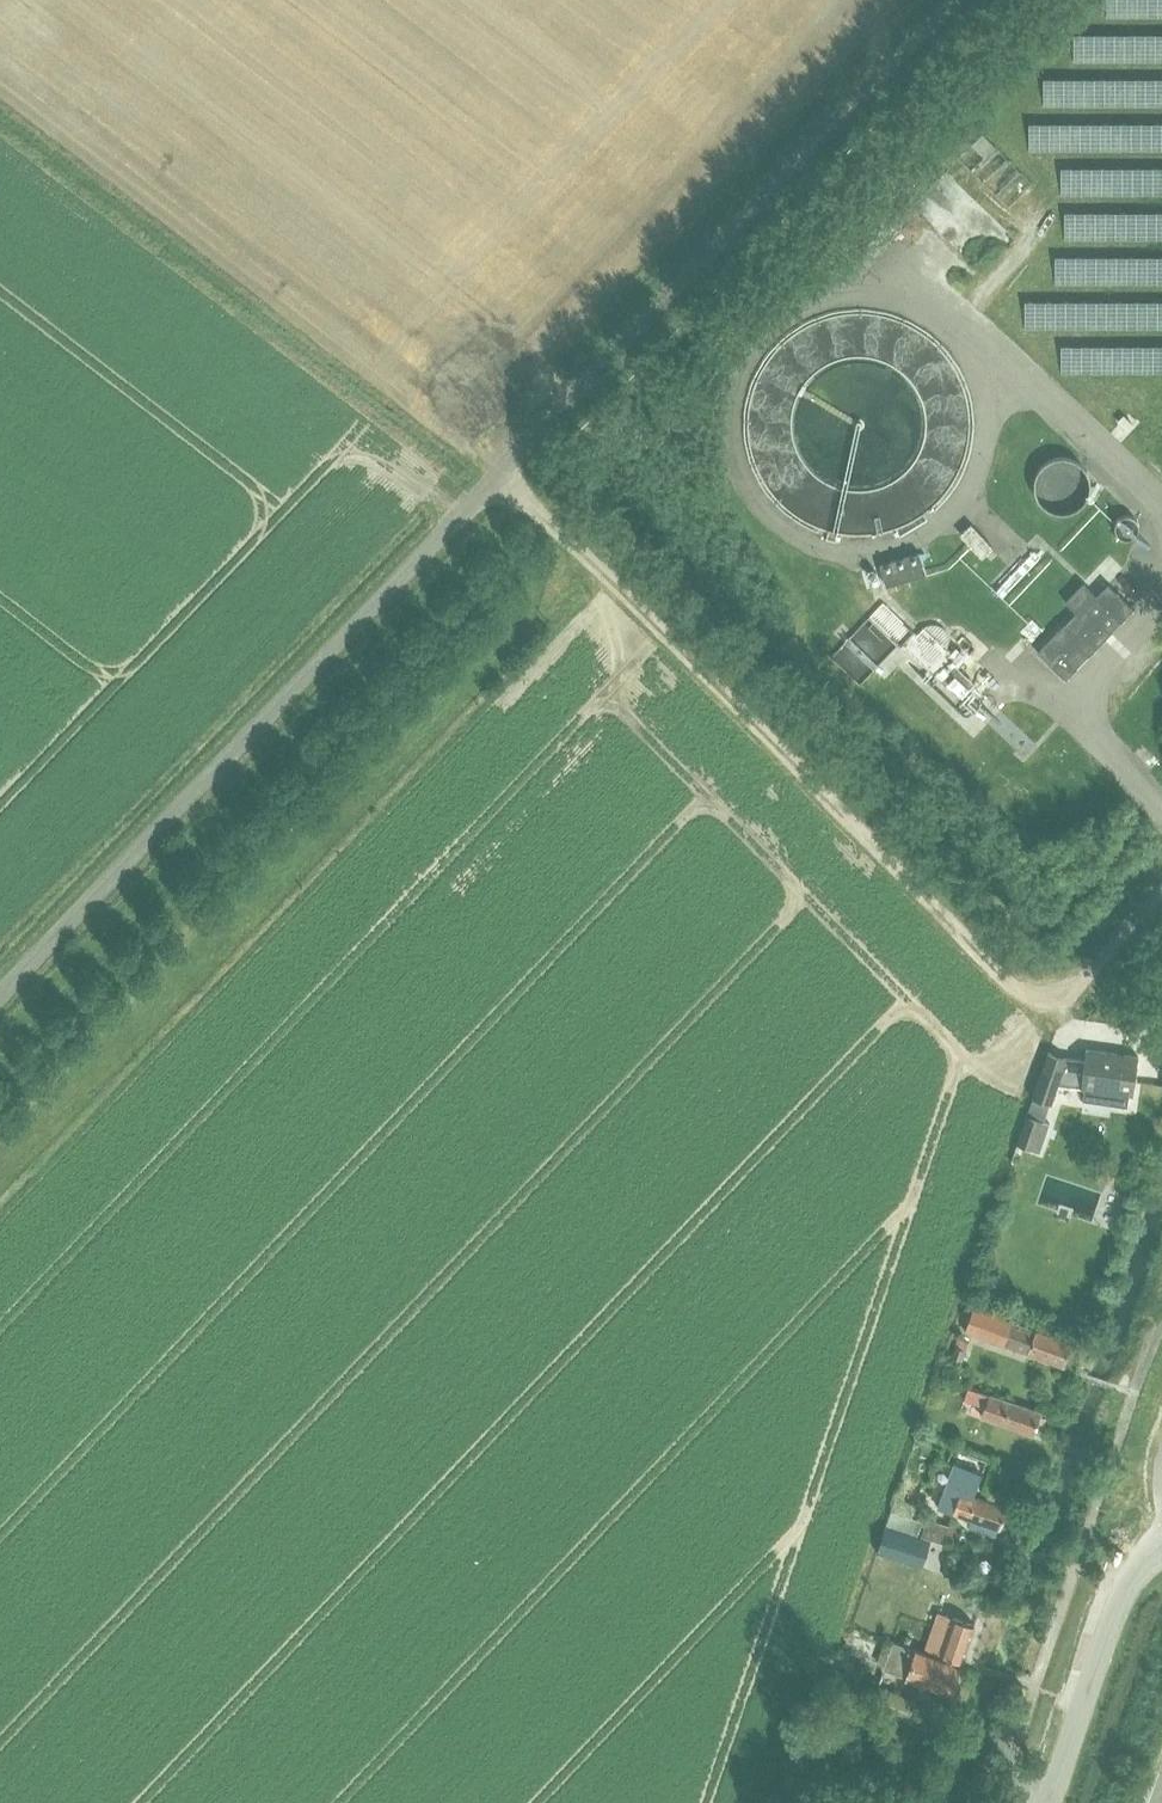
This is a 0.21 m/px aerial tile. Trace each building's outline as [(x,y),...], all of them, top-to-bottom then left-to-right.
[(881,565),(880,565),(886,586),(926,574),(923,566),(923,564),(920,553),(918,553),(881,565)] [(1043,646),(1037,652),(1039,653),(1063,677),(1066,679),(1072,673),(1076,669),(1078,667),(1119,623),(1122,620),(1135,606),(1126,598),(1109,582),(1095,595),(1088,588),(1083,583),(1076,590),(1065,602),(1076,613),(1064,625),(1063,624),(1061,626),(1047,641),(1043,646)] [(1048,1052),(1032,1097),(1051,1103),(1057,1084),(1080,1087),(1084,1088),(1083,1098),(1114,1103),(1131,1105),(1138,1056),(1086,1049),(1084,1061),(1066,1058),(1048,1052)] [(1026,1115),(1017,1144),(1033,1149),(1040,1152),(1049,1123),(1042,1121),(1026,1115)] [(1000,1273),(986,1279),(992,1294),(1006,1288),(1000,1273)] [(975,1306),(966,1330),(1004,1344),(1013,1320),(975,1306)] [(1013,1320),(1004,1344),(1064,1366),(1073,1342),(1023,1324),(1013,1320)] [(955,1346),(951,1357),(958,1359),(962,1349),(966,1350),(969,1342),(958,1338),(955,1346)] [(969,1386),(965,1397),(986,1404),(983,1413),(1033,1431),(1040,1411),(990,1393),(969,1386)] [(945,1487),(939,1506),(954,1511),(999,1527),(1006,1506),(975,1495),(988,1460),(960,1450),(955,1466),(961,1468),(952,1490),(945,1487)] [(897,1491),(890,1512),(910,1517),(914,1505),(900,1500),(902,1493),(897,1491)] [(890,1512),(886,1527),(917,1535),(941,1542),(946,1523),(924,1517),(923,1521),(910,1517),(890,1512)] [(1007,1517),(1002,1529),(1016,1535),(1020,1522),(1007,1517)] [(877,1552),(910,1563),(918,1538),(886,1527),(877,1552)] [(990,1584),(987,1592),(998,1595),(1001,1587),(990,1584)] [(913,1616),(904,1640),(962,1661),(974,1624),(952,1616),(948,1628),(944,1627),(913,1616)] [(954,1685),(962,1663),(895,1639),(885,1667),(922,1680),(924,1675),(954,1685)] [(908,1717),(916,1697),(879,1683),(872,1703),(908,1717)]
